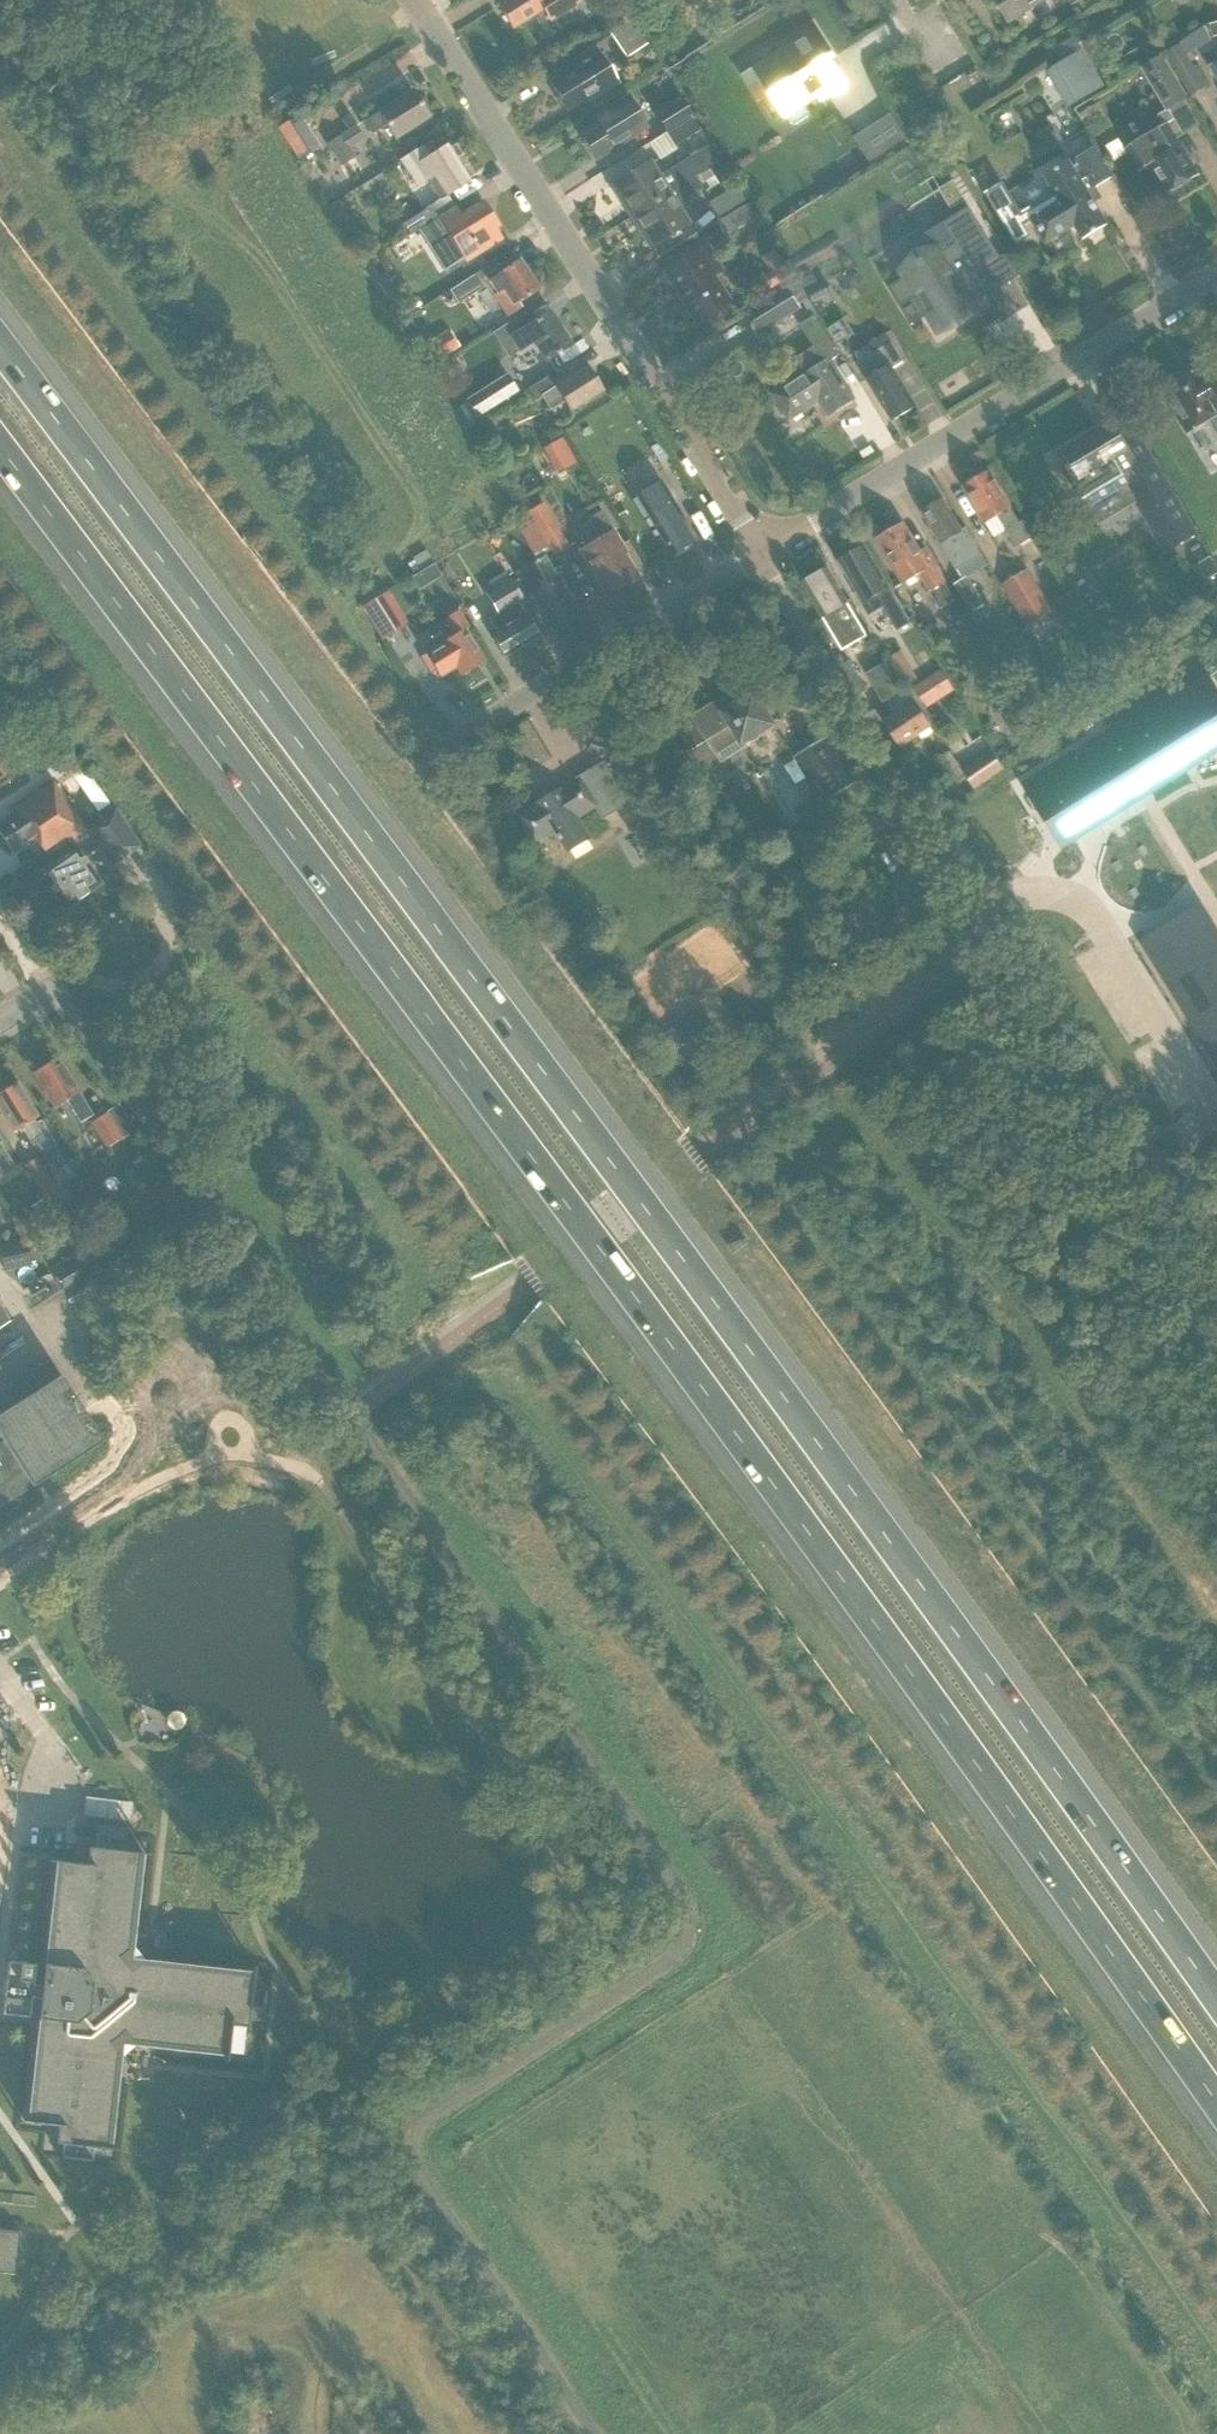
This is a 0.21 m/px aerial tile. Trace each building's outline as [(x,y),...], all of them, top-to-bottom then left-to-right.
[(513,27),(545,6),(549,12),(569,0),(505,0),(499,4),(513,27)] [(1009,22),(1044,0),(996,0),(1009,22)] [(647,43),(638,28),(632,19),(611,33),(627,56),(647,43)] [(813,24),(802,31),(780,45),(793,65),(765,81),(785,114),(819,93),(822,98),(845,84),(830,60),(834,57),(813,24)] [(1165,54),(1174,68),(1192,96),(1206,87),(1179,45),(1165,54)] [(1065,97),(1085,85),(1091,95),(1104,87),(1082,52),(1050,72),(1065,97)] [(563,101),(568,109),(586,98),(588,101),(618,82),(601,54),(552,84),(558,93),(556,96),(558,100),(563,101)] [(1161,59),(1141,70),(1166,112),(1186,100),(1161,59)] [(429,117),(412,90),(365,120),(373,132),(387,124),(396,138),(429,117)] [(647,126),(628,96),(595,117),(599,124),(581,135),(595,158),(647,126)] [(683,99),(657,115),(666,130),(692,113),(683,99)] [(278,127),(300,161),(322,147),(300,113),(278,127)] [(871,164),(908,141),(891,114),(854,137),(871,164)] [(687,137),(699,129),(692,118),(679,125),(687,137)] [(364,136),(357,124),(329,142),(342,163),(356,155),(349,145),(364,136)] [(1165,125),(1127,148),(1140,169),(1150,163),(1167,193),(1196,175),(1165,125)] [(407,171),(396,178),(419,213),(425,209),(428,207),(440,200),(449,194),(469,181),(447,145),(432,155),(425,144),(399,160),(407,171)] [(651,161),(612,185),(631,216),(693,178),(719,161),(710,146),(661,177),(651,161)] [(1002,182),(984,193),(1017,246),(1032,236),(1024,223),(1031,219),(1047,243),(1075,226),(1083,239),(1089,235),(1091,238),(1104,231),(1102,228),(1108,224),(1088,192),(1114,177),(1096,148),(1077,159),(1083,170),(1077,174),(1076,172),(1071,163),(1046,179),(1052,187),(1056,195),(1023,216),(1002,182)] [(693,178),(631,216),(650,246),(688,223),(678,207),(687,201),(685,198),(700,189),(693,178)] [(954,180),(939,189),(951,209),(966,200),(954,180)] [(742,200),(734,187),(711,201),(719,214),(742,200)] [(421,227),(418,229),(430,247),(444,270),(454,264),(464,258),(466,261),(502,238),(495,228),(498,226),(483,202),(462,215),(456,204),(435,218),(421,227)] [(753,217),(745,204),(721,218),(729,231),(753,217)] [(414,216),(403,223),(410,234),(418,229),(421,227),(435,218),(428,207),(425,209),(419,213),(414,216)] [(939,332),(977,308),(968,295),(980,287),(973,276),(1001,258),(970,208),(944,224),(953,239),(902,271),(917,296),(910,300),(921,319),(928,314),(939,332)] [(721,270),(706,245),(665,271),(698,324),(731,304),(713,275),(721,270)] [(538,289),(520,260),(501,271),(496,262),(450,291),(459,304),(488,285),(507,315),(521,306),(519,302),(538,289)] [(788,285),(745,312),(758,333),(801,307),(788,285)] [(546,361),(570,345),(549,312),(530,324),(524,314),(494,333),(509,356),(533,340),(546,361)] [(804,374),(774,393),(790,419),(821,399),(831,415),(855,400),(830,361),(840,355),(832,341),(815,313),(800,321),(815,346),(795,359),(804,374)] [(460,349),(448,330),(424,345),(436,364),(460,349)] [(868,378),(893,420),(917,406),(894,368),(905,361),(893,341),(860,361),(870,377),(868,378)] [(603,390),(587,366),(557,386),(550,375),(529,389),(536,401),(543,397),(551,409),(565,400),(571,410),(603,390)] [(1204,383),(1197,372),(1168,389),(1180,409),(1175,412),(1184,426),(1189,423),(1193,429),(1211,418),(1216,428),(1216,375),(1204,383)] [(507,374),(466,399),(477,417),(518,392),(507,374)] [(1130,450),(1114,421),(1060,454),(1092,508),(1128,487),(1162,544),(1193,525),(1143,442),(1130,450)] [(661,440),(651,446),(661,462),(671,456),(666,448),(661,440)] [(1020,522),(990,472),(964,487),(985,522),(998,515),(1008,531),(1006,533),(1016,549),(1034,538),(1023,520),(1020,522)] [(644,517),(648,515),(672,554),(696,539),(669,495),(661,481),(636,496),(637,498),(633,500),(644,517)] [(944,499),(923,511),(957,568),(983,553),(967,526),(962,529),(944,499)] [(544,502),(526,511),(533,522),(544,538),(554,555),(570,546),(544,502)] [(579,550),(606,595),(638,576),(621,546),(623,545),(602,510),(588,519),(600,538),(579,550)] [(903,524),(879,538),(905,582),(920,573),(941,609),(955,600),(925,549),(920,552),(903,524)] [(880,575),(864,547),(842,560),(860,591),(857,593),(869,613),(883,605),(897,629),(911,621),(883,573),(880,575)] [(1198,564),(1208,579),(1216,574),(1216,568),(1210,557),(1198,564)] [(579,611),(546,558),(534,565),(546,585),(531,595),(552,628),(579,611)] [(434,564),(411,577),(418,590),(441,576),(434,564)] [(533,583),(521,564),(510,571),(522,590),(533,583)] [(828,568),(803,583),(842,650),(843,651),(868,636),(848,602),(828,568)] [(1052,614),(1026,570),(1006,582),(1032,626),(1052,614)] [(985,604),(967,576),(954,584),(971,612),(985,604)] [(492,634),(505,656),(539,635),(519,603),(523,600),(512,581),(488,595),(506,625),(492,634)] [(386,592),(361,608),(381,639),(406,624),(386,592)] [(442,643),(426,653),(440,676),(456,666),(462,675),(485,661),(465,629),(469,626),(459,610),(446,618),(456,634),(442,643)] [(783,676),(772,658),(758,667),(769,685),(783,676)] [(1208,672),(1023,786),(1024,788),(1041,778),(1073,829),(1216,740),(1216,692),(1206,675),(1209,673),(1208,672)] [(894,678),(875,689),(883,703),(903,692),(894,678)] [(696,714),(702,724),(671,744),(687,768),(718,749),(719,752),(770,720),(748,683),(696,714)] [(895,714),(884,721),(901,746),(931,724),(922,711),(927,708),(913,687),(888,703),(895,714)] [(794,757),(823,803),(861,780),(833,733),(808,749),(794,757)] [(12,771),(0,753),(0,779),(12,771)] [(1004,769),(994,754),(966,773),(976,788),(1004,769)] [(580,779),(581,780),(563,791),(561,789),(540,803),(541,805),(522,817),(538,841),(556,830),(571,852),(592,838),(580,819),(599,807),(606,818),(629,804),(604,764),(580,779)] [(0,825),(0,833),(12,851),(34,836),(48,856),(86,829),(54,782),(16,808),(19,812),(0,825)] [(84,857),(100,845),(113,865),(142,846),(117,809),(88,828),(93,835),(40,871),(65,908),(102,883),(84,857)] [(1194,910),(1142,943),(1141,941),(1139,942),(1216,1067),(1216,947),(1194,910)] [(58,1057),(33,1072),(55,1107),(67,1099),(75,1112),(87,1104),(58,1057)] [(0,1093),(0,1110),(13,1131),(21,1126),(32,1145),(39,1141),(44,1150),(47,1149),(57,1166),(70,1158),(45,1117),(36,1122),(33,1118),(37,1115),(17,1082),(0,1093)] [(111,1148),(126,1139),(109,1112),(94,1122),(111,1148)] [(0,1144),(0,1167),(4,1174),(14,1168),(0,1144)] [(39,1157),(27,1165),(43,1189),(55,1181),(39,1157)] [(13,1244),(14,1250),(1,1253),(5,1269),(30,1263),(25,1241),(13,1244)] [(56,1275),(63,1287),(90,1271),(83,1259),(56,1275)] [(106,1439),(50,1358),(0,1392),(0,1508),(106,1439)] [(41,1984),(25,2122),(57,2126),(55,2143),(111,2150),(123,2045),(245,2058),(255,1971),(132,1958),(144,1853),(89,1847),(86,1864),(56,1860),(41,1984)] [(15,2273),(20,2231),(0,2229),(0,2272),(15,2273)]
